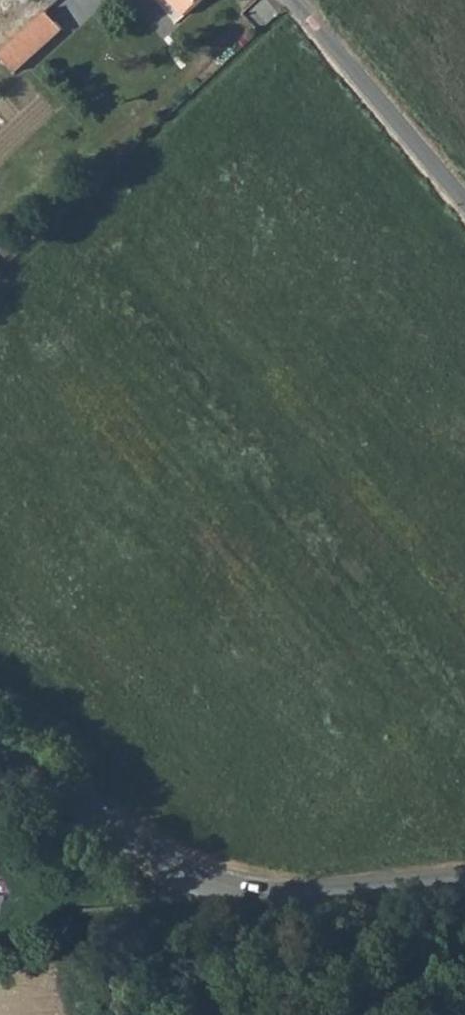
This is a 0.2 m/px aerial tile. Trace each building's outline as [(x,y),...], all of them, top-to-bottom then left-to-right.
[(45,9),(37,0),(35,0),(13,21),(22,30),(45,9)] [(203,0),(172,0),(185,15),(203,0)] [(22,30),(13,21),(0,6),(0,51),(22,30)] [(45,9),(22,30),(0,51),(0,54),(14,69),(61,26),(45,9)]
